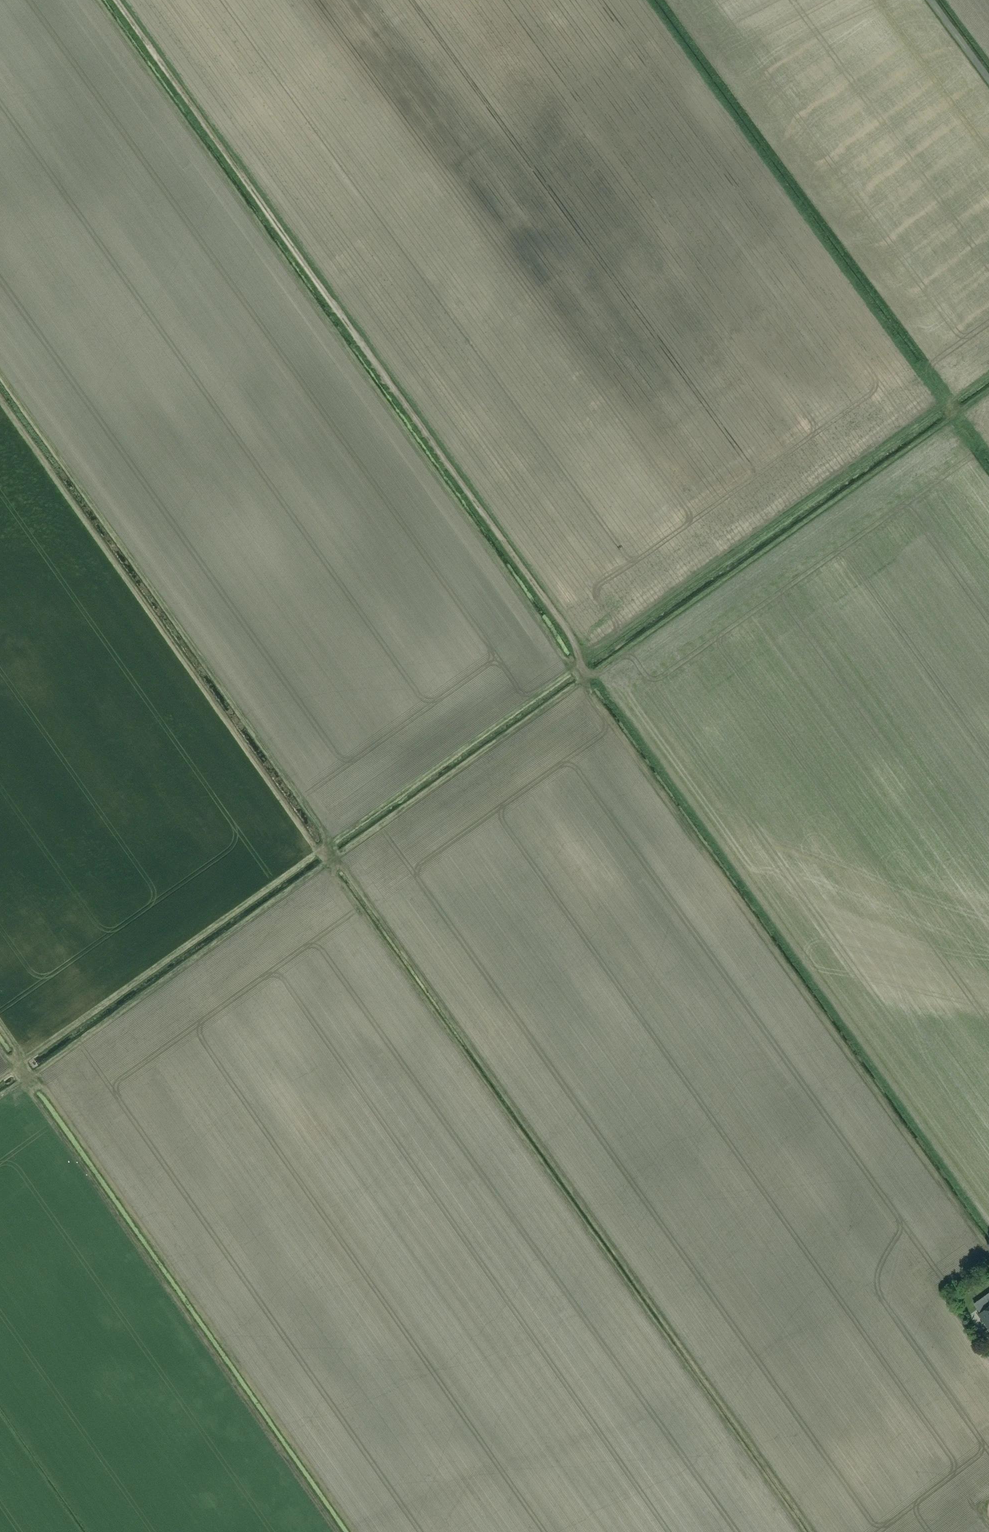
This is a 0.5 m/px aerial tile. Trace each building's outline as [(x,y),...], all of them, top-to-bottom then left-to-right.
[(979,1313),(988,1328),(988,1306),(979,1313)]
